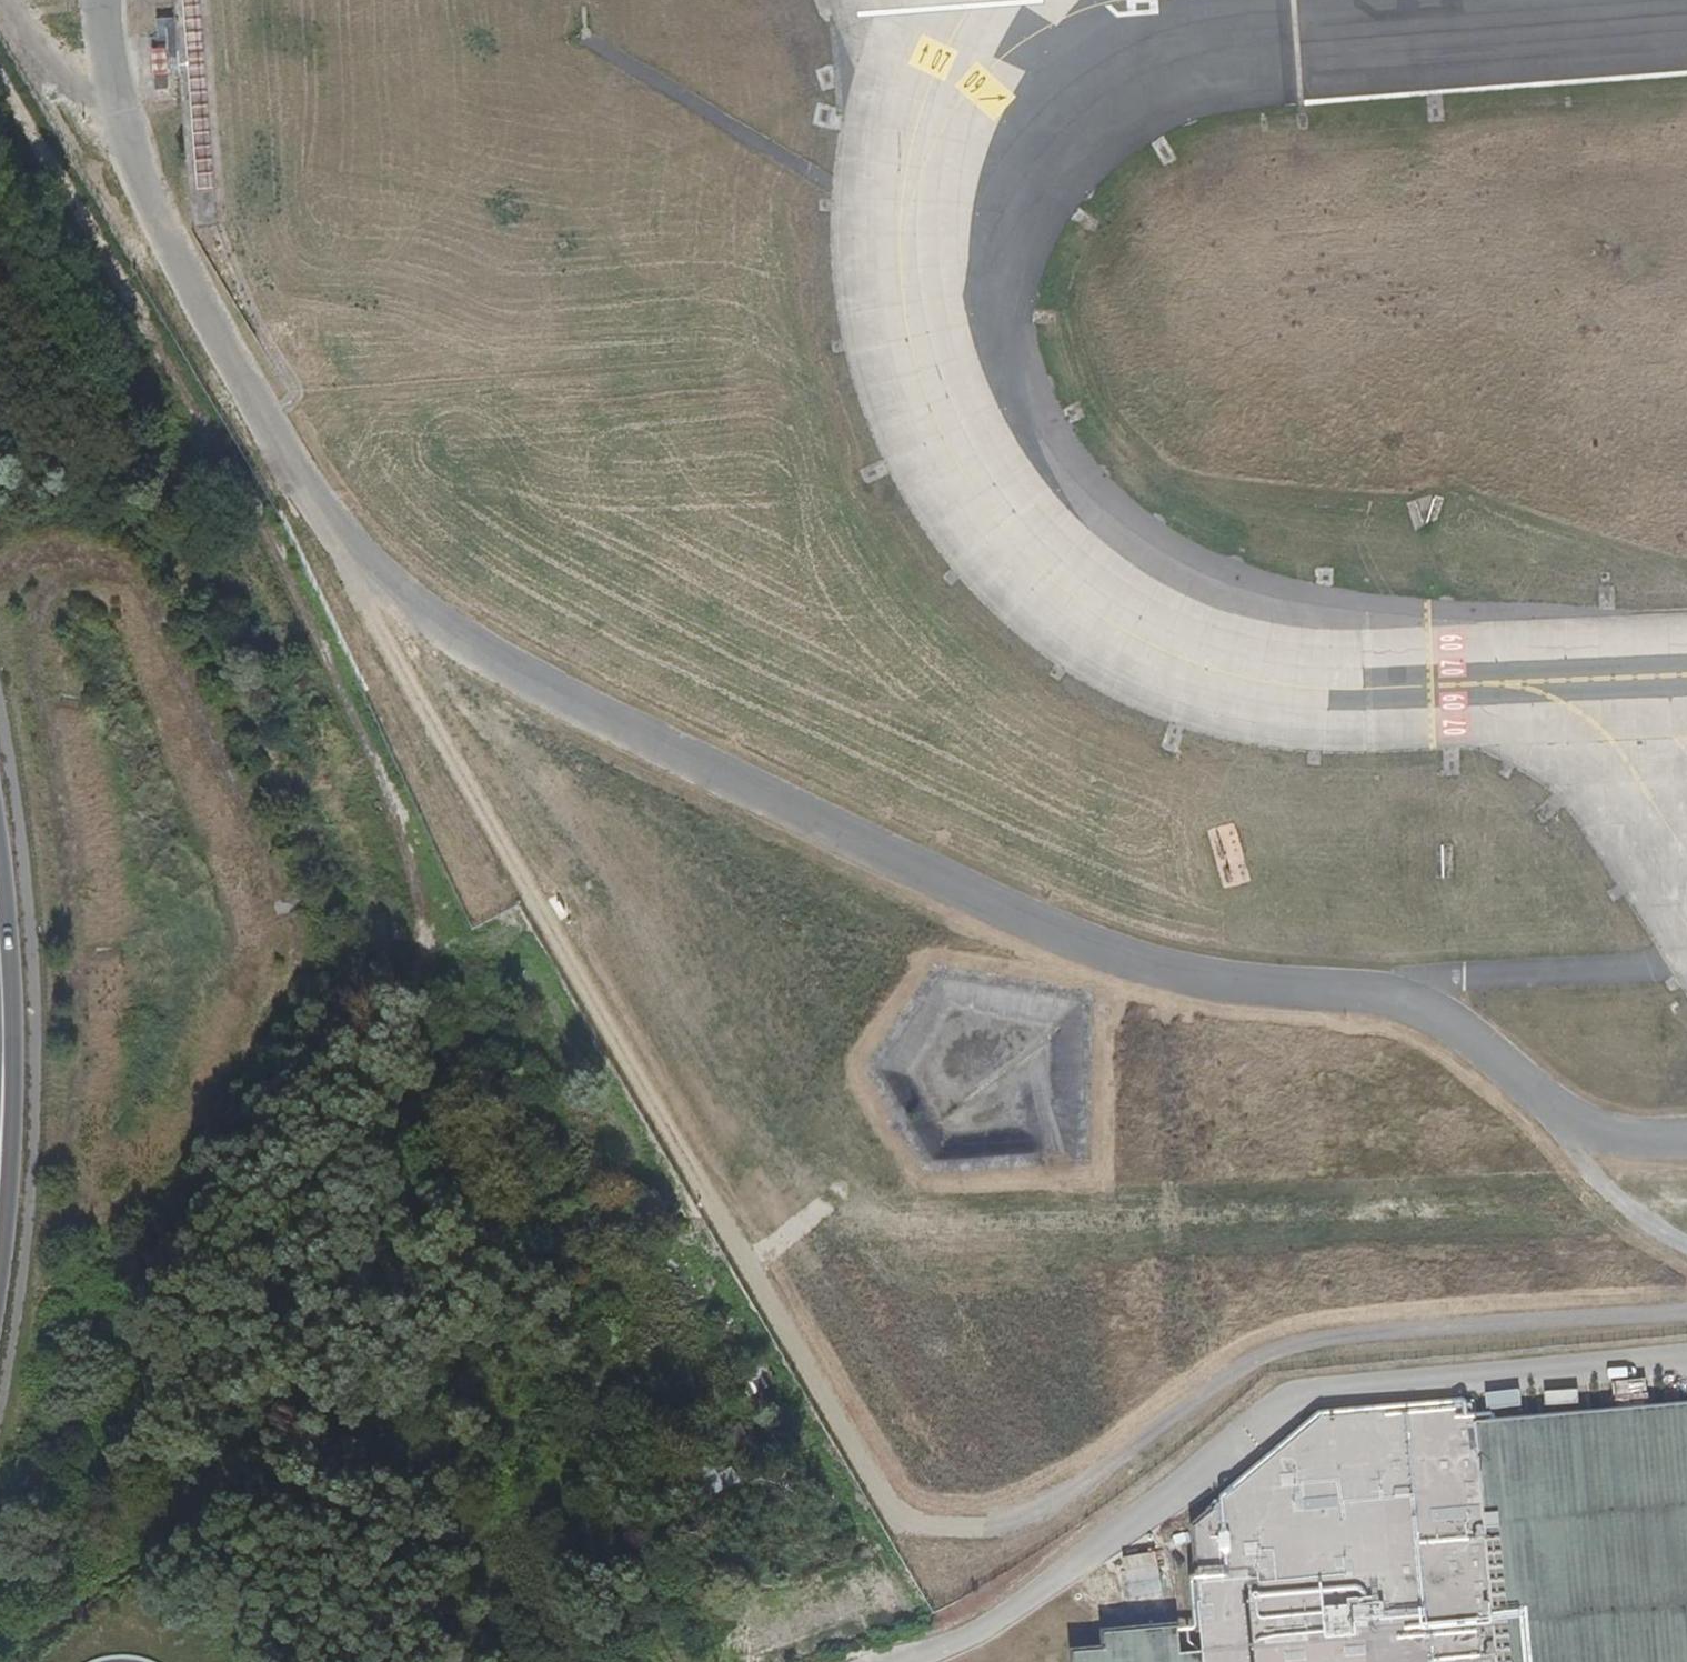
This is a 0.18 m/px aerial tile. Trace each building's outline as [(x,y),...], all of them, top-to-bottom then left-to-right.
[(1618,1407),(1619,1390),(1600,1389),(1599,1405),(1618,1407)] [(1474,1424),(1472,1404),(1322,1418),(1192,1526),(1204,1654),(1179,1656),(1176,1625),(1100,1631),(1102,1648),(1070,1652),(1071,1661),(1686,1661),(1686,1405),(1474,1424)] [(738,1478),(729,1465),(715,1474),(700,1452),(676,1468),(700,1504),(738,1478)]
